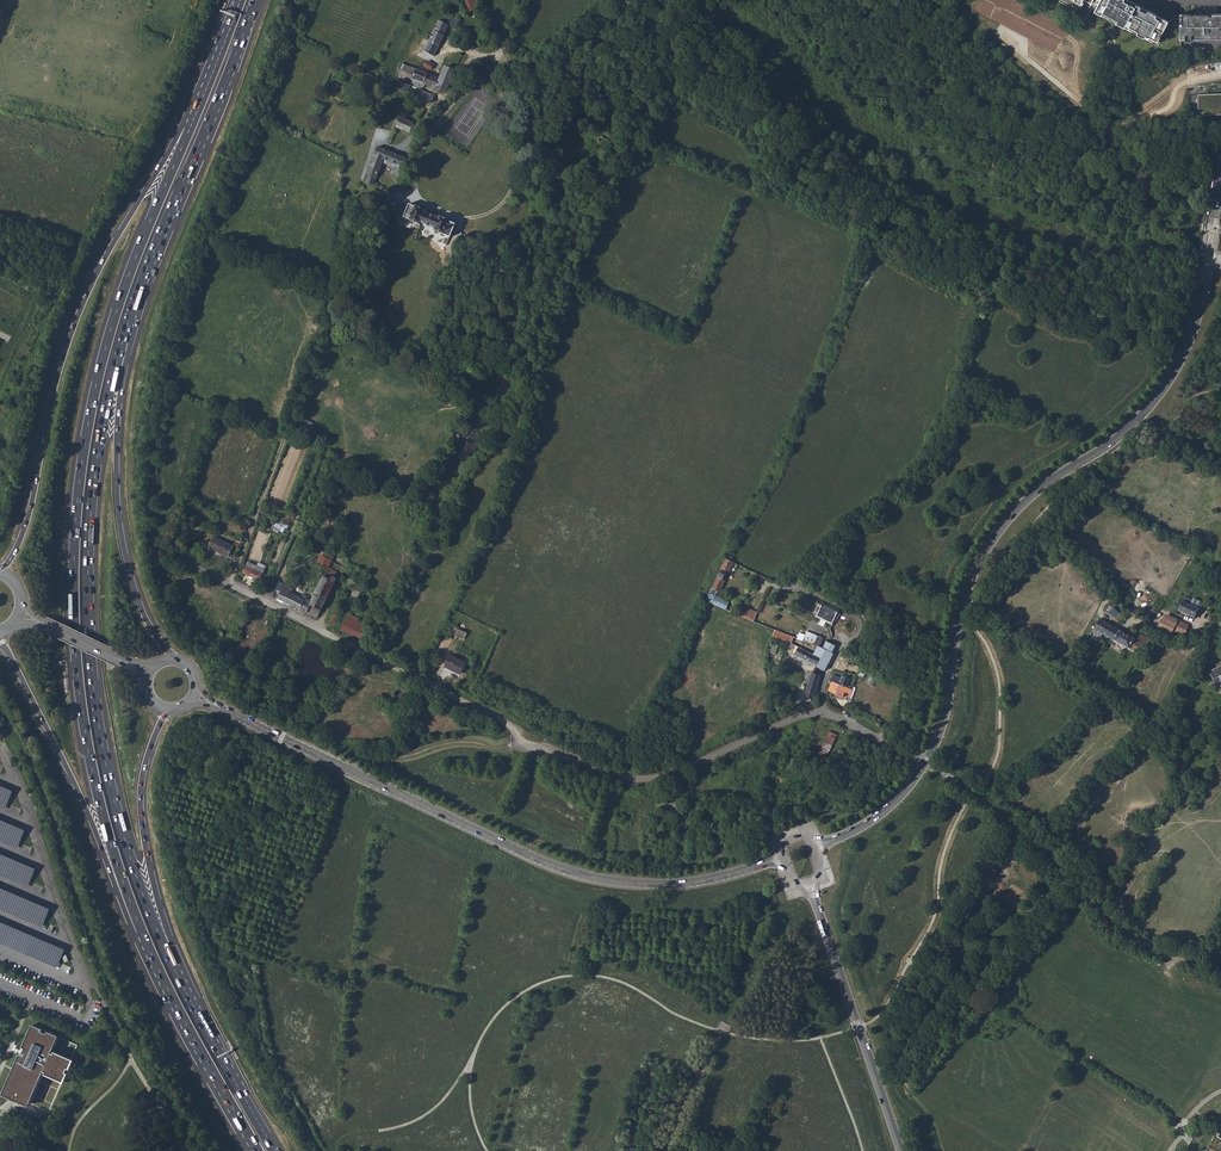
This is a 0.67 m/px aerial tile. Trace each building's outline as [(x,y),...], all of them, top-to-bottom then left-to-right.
[(468,14),(480,8),(476,0),(461,0),(468,14)] [(1095,10),(1156,43),(1163,30),(1165,32),(1170,22),(1168,21),(1128,0),(1100,0),(1096,7),(1095,10)] [(1180,39),(1220,39),(1220,14),(1213,14),(1213,15),(1208,15),(1208,14),(1172,14),(1173,17),(1180,17),(1180,39)] [(452,17),(448,26),(448,27),(451,28),(454,24),(458,25),(460,21),(452,17)] [(434,57),(448,27),(448,26),(439,22),(425,53),(434,57)] [(411,80),(446,93),(455,72),(445,68),(440,78),(402,65),(397,76),(398,77),(396,81),(382,76),(380,80),(399,89),(431,102),(433,97),(409,85),(411,80)] [(410,133),(415,123),(401,117),(397,127),(410,133)] [(374,156),(368,170),(366,176),(367,177),(365,183),(374,187),(383,164),(393,169),(391,174),(400,177),(407,160),(377,147),(374,156)] [(621,166),(630,163),(630,162),(628,155),(618,158),(621,166)] [(389,212),(420,225),(421,224),(425,213),(426,211),(416,207),(416,208),(409,205),(408,208),(399,204),(398,205),(390,201),(387,207),(390,208),(389,212)] [(440,219),(425,213),(421,224),(435,229),(440,219)] [(440,217),(440,219),(435,229),(434,231),(450,238),(456,225),(450,223),(450,221),(440,217)] [(275,521),(273,529),(284,532),(286,523),(275,521)] [(204,530),(196,527),(193,534),(201,537),(204,530)] [(214,538),(209,548),(227,557),(233,546),(214,538)] [(329,569),(334,558),(323,552),(317,563),(329,569)] [(726,559),(706,602),(712,605),(726,611),(729,604),(715,598),(717,593),(719,594),(724,582),(722,581),(725,575),(728,576),(734,563),(726,559)] [(257,567),(249,563),(244,573),(260,581),(265,571),(257,567)] [(337,572),(329,569),(325,577),(324,577),(312,601),(306,613),(317,619),(334,584),(335,583),(336,582),(337,581),(335,578),(337,572)] [(262,582),(269,585),(272,579),(265,575),(262,582)] [(351,589),(354,584),(355,582),(346,578),(343,584),(351,589)] [(284,603),(306,613),(312,601),(306,598),(307,596),(301,594),(299,598),(291,594),(294,589),(279,582),(275,590),(280,592),(277,599),(284,603)] [(350,598),(357,603),(363,590),(356,586),(350,598)] [(1190,605),(1192,601),(1183,597),(1177,611),(1198,621),(1203,611),(1190,605)] [(1206,605),(1193,598),(1192,601),(1190,605),(1203,611),(1204,608),(1206,605)] [(830,624),(836,612),(822,605),(816,618),(830,624)] [(1119,622),(1122,617),(1113,607),(1108,614),(1115,618),(1114,619),(1119,622)] [(758,614),(749,610),(745,619),(749,620),(754,623),(758,614)] [(342,631),(362,641),(370,624),(351,615),(349,614),(342,631)] [(1176,620),(1164,614),(1163,617),(1175,624),(1176,620)] [(334,616),(330,621),(335,624),(339,618),(334,616)] [(1175,624),(1163,617),(1157,627),(1171,633),(1172,633),(1175,626),(1175,624)] [(1138,641),(1098,619),(1093,629),(1091,632),(1096,634),(1097,632),(1138,654),(1142,648),(1151,640),(1141,636),(1138,641)] [(1188,625),(1176,620),(1175,624),(1175,626),(1172,633),(1177,634),(1185,634),(1188,625)] [(458,629),(455,635),(464,640),(467,634),(458,629)] [(772,637),(791,644),(793,639),(774,631),(772,637)] [(803,643),(813,647),(817,637),(807,632),(803,643)] [(823,639),(817,637),(813,647),(819,649),(823,639)] [(1207,642),(1207,648),(1214,648),(1220,652),(1220,646),(1215,642),(1207,642)] [(833,646),(829,644),(826,643),(823,650),(830,654),(833,646)] [(792,653),(817,668),(820,660),(819,659),(791,644),(790,648),(792,650),(792,653)] [(823,650),(819,659),(820,660),(817,668),(823,671),(832,655),(830,654),(823,650)] [(450,657),(444,668),(460,675),(465,664),(450,657)] [(1208,672),(1213,679),(1217,677),(1220,684),(1220,664),(1208,672)] [(805,697),(813,700),(819,677),(812,674),(805,697)] [(832,683),(829,691),(841,696),(840,700),(847,703),(852,691),(851,690),(852,689),(847,687),(850,680),(842,677),(841,680),(832,676),(830,682),(832,683)] [(812,757),(824,762),(826,756),(828,757),(836,740),(834,739),(836,736),(829,733),(819,753),(815,752),(812,757)] [(793,766),(800,768),(804,759),(797,757),(793,766)] [(0,785),(0,807),(4,809),(12,790),(0,785)] [(662,799),(660,809),(680,813),(682,802),(662,799)] [(0,820),(0,842),(17,849),(25,830),(0,820)] [(0,853),(0,876),(27,887),(35,868),(0,853)] [(0,888),(0,910),(41,927),(48,908),(0,888)] [(0,921),(0,944),(55,967),(63,948),(0,921)] [(43,1030),(32,1025),(22,1048),(25,1049),(23,1053),(22,1055),(20,1054),(3,1093),(36,1107),(49,1112),(61,1082),(64,1084),(80,1046),(48,1032),(47,1034),(42,1032),(43,1030)]
